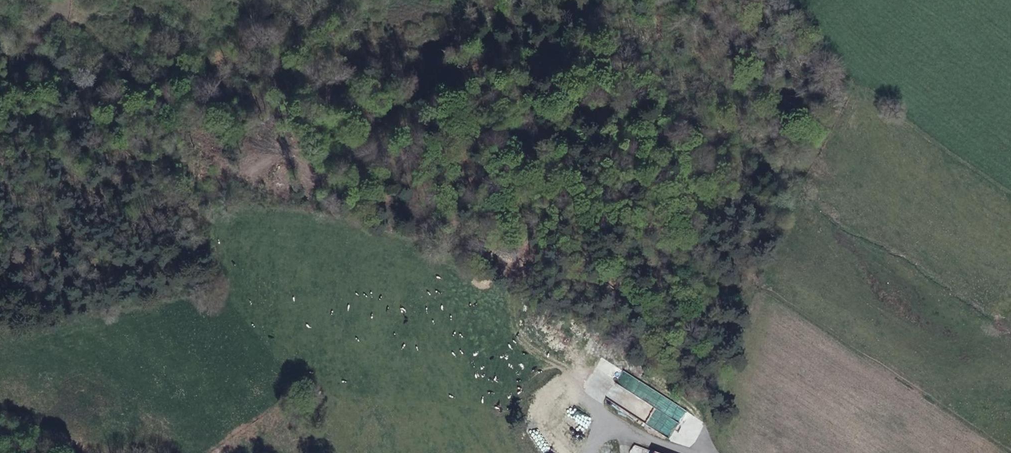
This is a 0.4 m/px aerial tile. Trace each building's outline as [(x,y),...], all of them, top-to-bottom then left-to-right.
[(615,386),(606,403),(671,437),(680,420),(615,386)]
